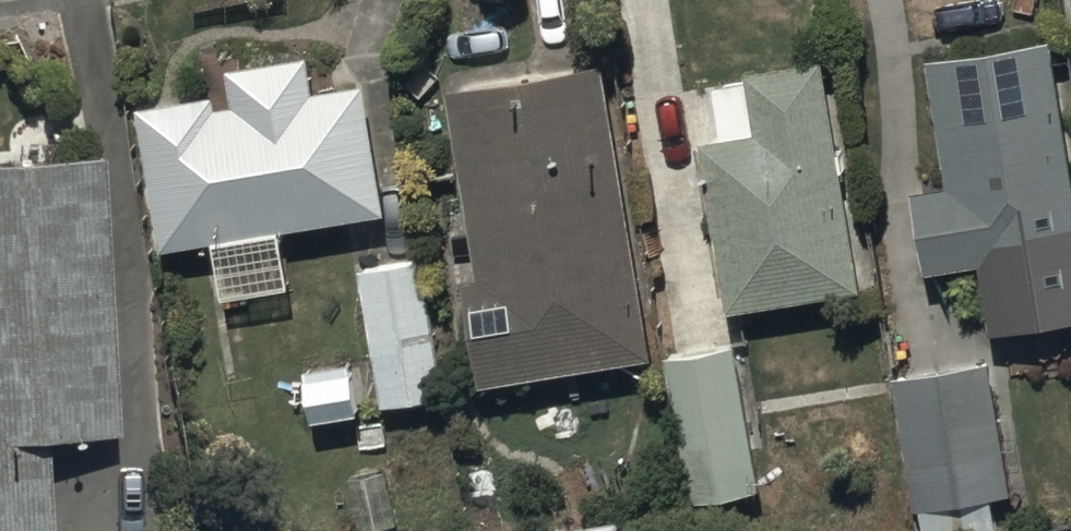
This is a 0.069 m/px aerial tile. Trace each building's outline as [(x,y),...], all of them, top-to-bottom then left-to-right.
[(1048,21),(926,40),(948,173),(913,179),(926,258),(978,249),(988,311),(1070,298),(1070,159),(1048,21)] [(853,228),(823,42),(749,54),(750,61),(713,67),(722,124),(698,128),(725,292),(845,272),(846,281),(867,278),(859,227),(853,228)] [(218,102),(143,114),(163,252),(388,219),(367,83),(321,90),(316,60),(231,72),(235,104),(219,107),(218,102)] [(655,360),(607,69),(454,94),(485,284),(468,287),(484,388),(655,360)] [(102,160),(0,164),(0,530),(56,530),(52,443),(116,439),(102,160)] [(421,263),(357,274),(379,409),(443,398),(421,263)] [(763,493),(737,347),(671,359),(697,505),(763,493)] [(352,366),(307,373),(315,421),(359,414),(352,366)] [(994,366),(897,382),(919,515),(1015,499),(994,366)] [(532,521),(533,530),(617,530),(614,508),(532,521)]
